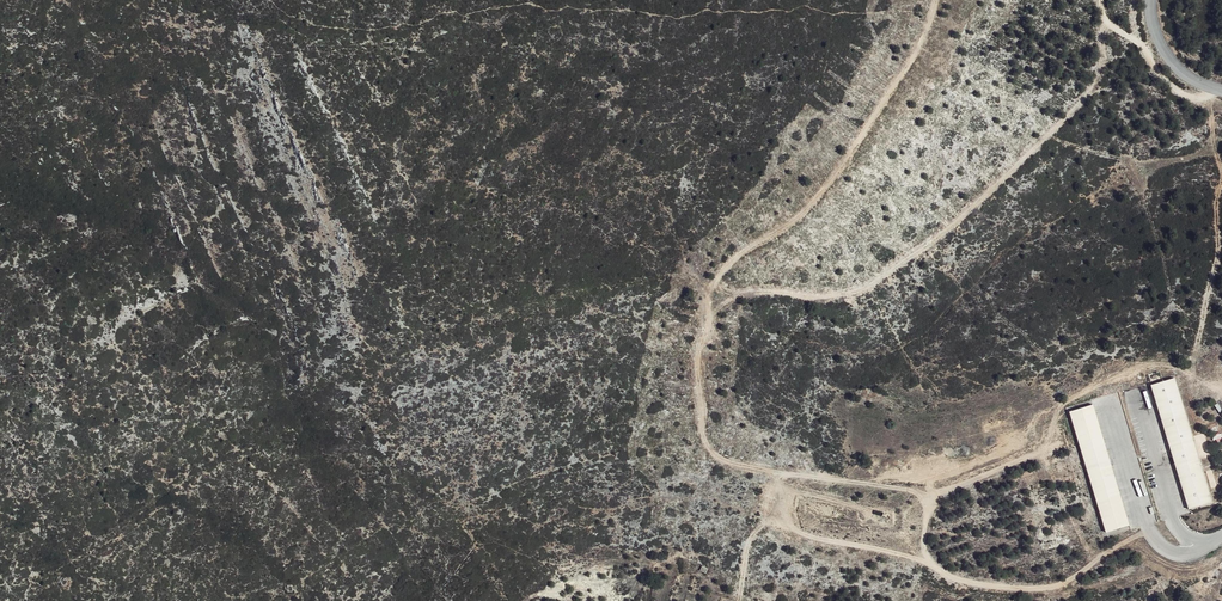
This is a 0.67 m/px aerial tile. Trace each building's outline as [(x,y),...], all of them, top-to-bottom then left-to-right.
[(1213,501),(1179,378),(1154,385),(1190,508),(1213,501)] [(1132,525),(1096,403),(1074,410),(1107,532),(1132,525)]
